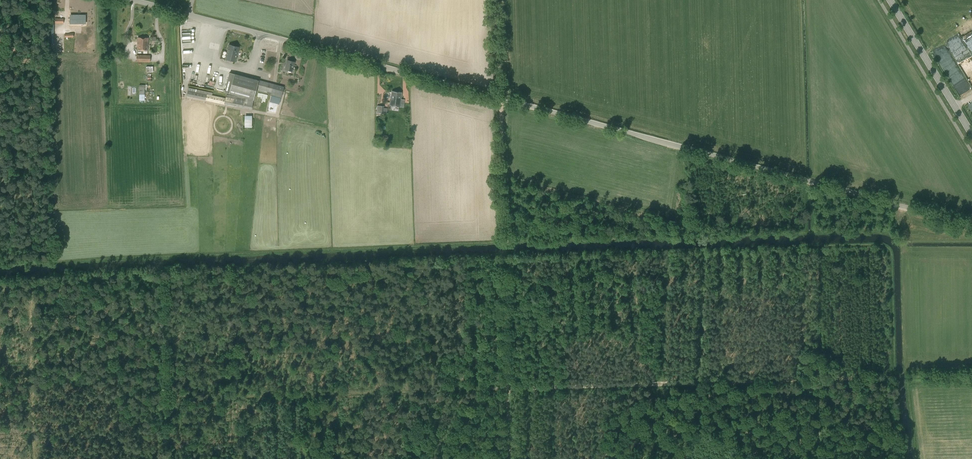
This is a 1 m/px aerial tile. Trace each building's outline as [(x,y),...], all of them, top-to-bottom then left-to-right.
[(70,19),(70,24),(82,24),(82,19),(86,19),(85,15),(71,15),(71,19),(70,19)] [(148,38),(138,37),(137,50),(147,50),(148,38)] [(230,60),(234,46),(229,44),(225,59),(230,60)] [(239,47),(234,46),(230,60),(235,62),(239,47)] [(294,62),(287,60),(285,69),(292,71),(294,62)] [(244,98),(253,100),(255,91),(256,89),(258,89),(258,90),(266,93),(267,91),(271,93),(270,95),(280,98),(283,87),(229,72),(224,92),(244,98)] [(253,100),(244,98),(226,94),(226,95),(188,87),(187,96),(251,110),(253,100)] [(404,99),(401,99),(402,92),(391,91),(391,97),(390,97),(389,105),(400,107),(403,107),(404,99)] [(387,114),(387,108),(384,108),(384,106),(377,106),(376,115),(381,115),(382,113),(387,114)]
